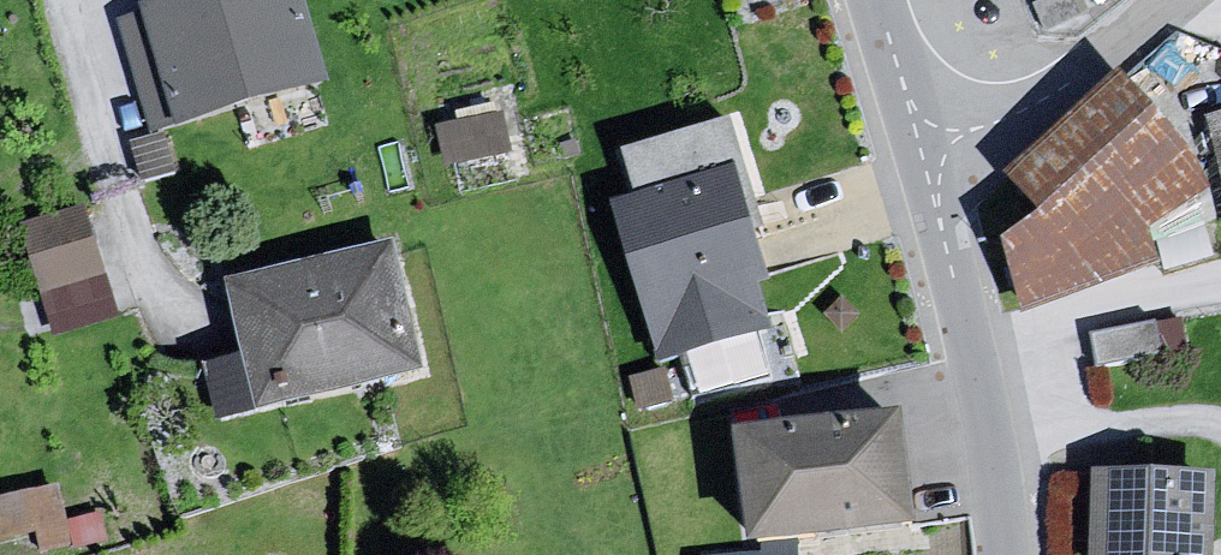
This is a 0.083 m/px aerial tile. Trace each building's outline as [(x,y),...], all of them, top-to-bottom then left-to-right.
[(301,0),(171,0),(127,14),(166,141),(329,90),(301,0)] [(1024,222),(991,246),(1019,324),(1158,276),(1149,233),(1206,203),(1191,148),(1147,124),(1120,84),(998,185),(1024,222)] [(1220,212),(1220,124),(1200,128),(1220,212)] [(731,182),(597,215),(647,374),(763,343),(731,182)] [(56,325),(120,309),(92,197),(28,213),(56,325)] [(395,251),(235,288),(263,409),(423,373),(395,251)] [(720,442),(736,554),(770,554),(904,536),(892,425),(720,442)] [(1212,484),(1103,479),(1100,554),(1209,554),(1212,484)] [(0,487),(0,553),(78,545),(71,480),(0,487)]
